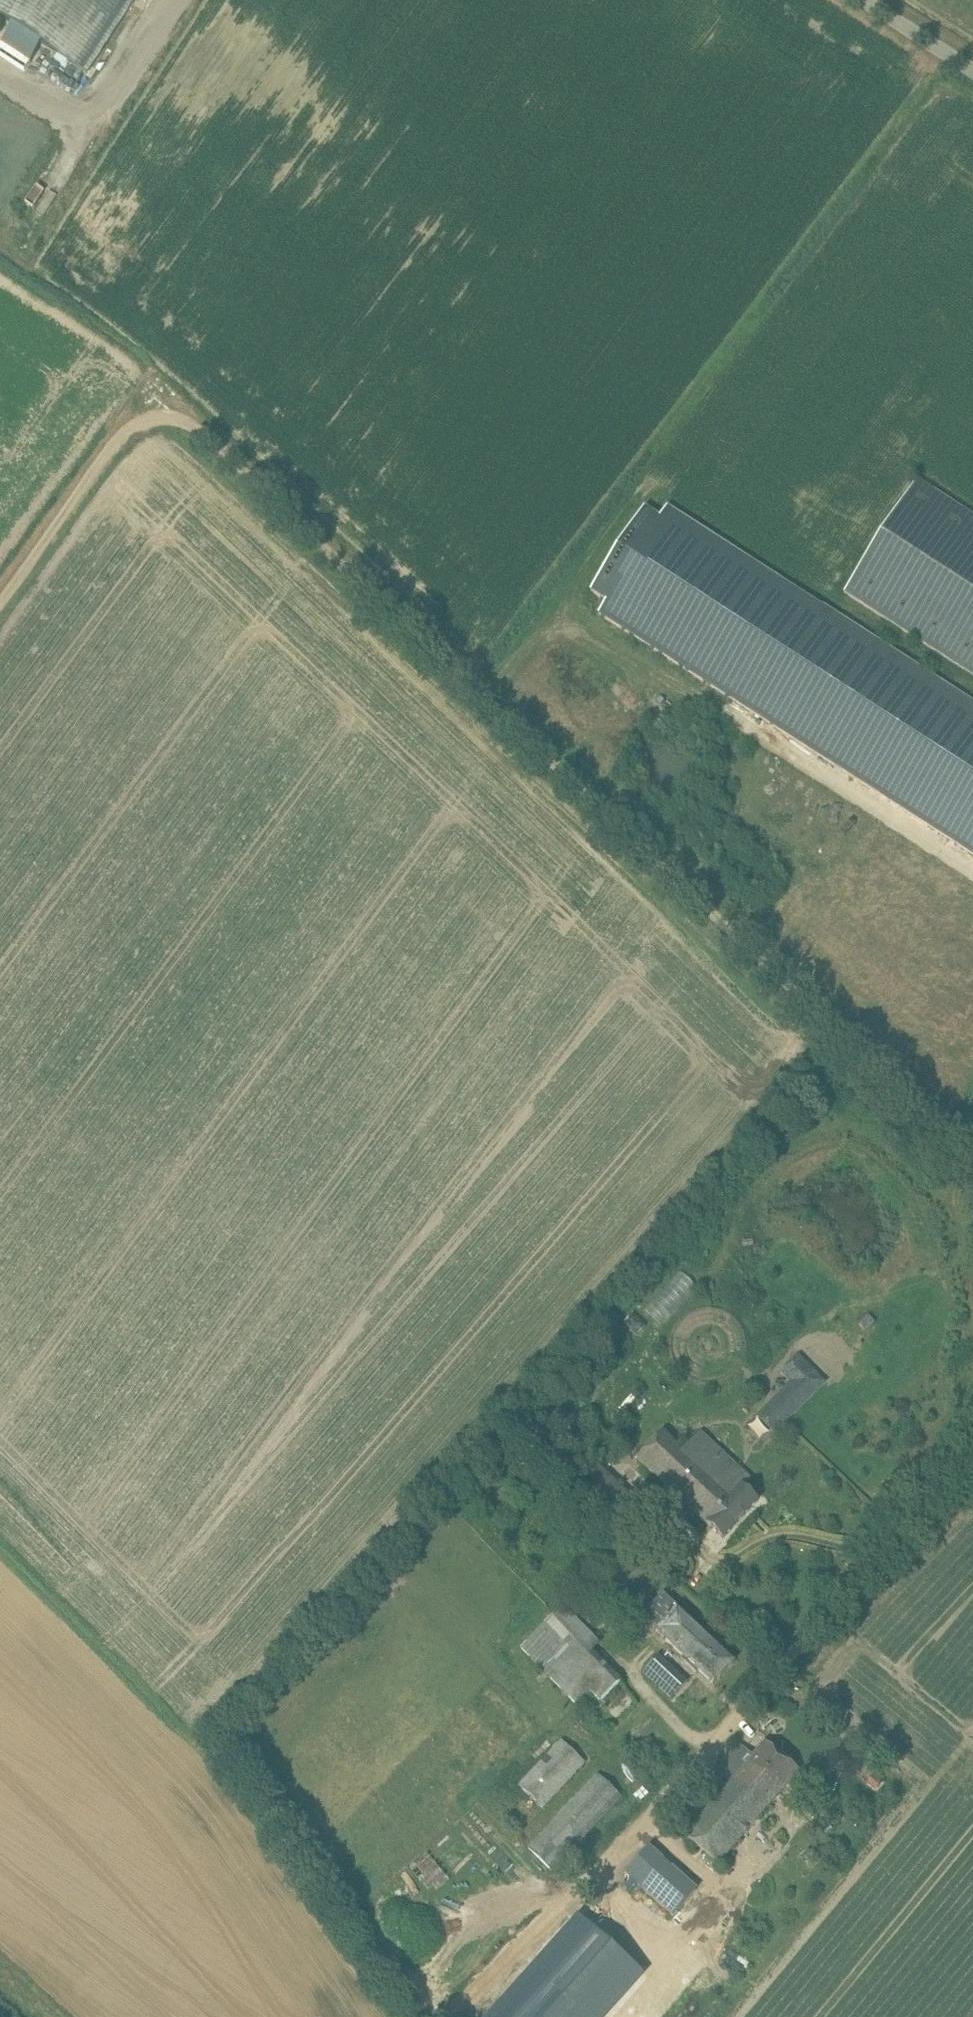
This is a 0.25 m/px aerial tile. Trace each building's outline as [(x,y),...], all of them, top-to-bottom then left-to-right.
[(13,25),(2,43),(0,47),(0,53),(25,70),(30,61),(31,62),(42,45),(87,74),(134,0),(0,0),(0,17),(13,25)] [(972,675),(972,515),(917,478),(844,592),(972,675)] [(599,613),(972,854),(972,704),(667,508),(660,519),(644,509),(592,591),(607,601),(599,613)] [(662,1323),(699,1285),(681,1267),(644,1306),(662,1323)] [(790,1382),(765,1406),(784,1425),(784,1424),(786,1423),(826,1382),(799,1355),(781,1373),(790,1382)] [(882,1386),(871,1391),(874,1399),(886,1395),(882,1386)] [(663,1431),(637,1459),(707,1523),(707,1524),(723,1538),(758,1500),(743,1486),(749,1478),(739,1470),(740,1469),(737,1468),(700,1433),(685,1450),(663,1431)] [(640,1540),(657,1523),(598,1466),(582,1483),(640,1540)] [(735,1660),(721,1647),(663,1593),(642,1616),(684,1656),(681,1658),(697,1673),(699,1670),(713,1684),(735,1660)] [(609,1671),(583,1643),(548,1675),(575,1703),(609,1671)] [(676,1694),(688,1681),(659,1654),(647,1667),(676,1694)] [(543,1806),(585,1761),(561,1739),(520,1784),(541,1804),(543,1806)] [(753,1756),(739,1744),(717,1770),(731,1781),(685,1836),(719,1864),(800,1769),(766,1741),(753,1756)] [(552,1870),(622,1796),(598,1774),(528,1848),(552,1870)] [(626,1873),(674,1915),(696,1890),(649,1847),(626,1873)] [(583,2016),(585,2016),(633,1963),(590,1925),(578,1915),(530,1970),(583,2016)]
